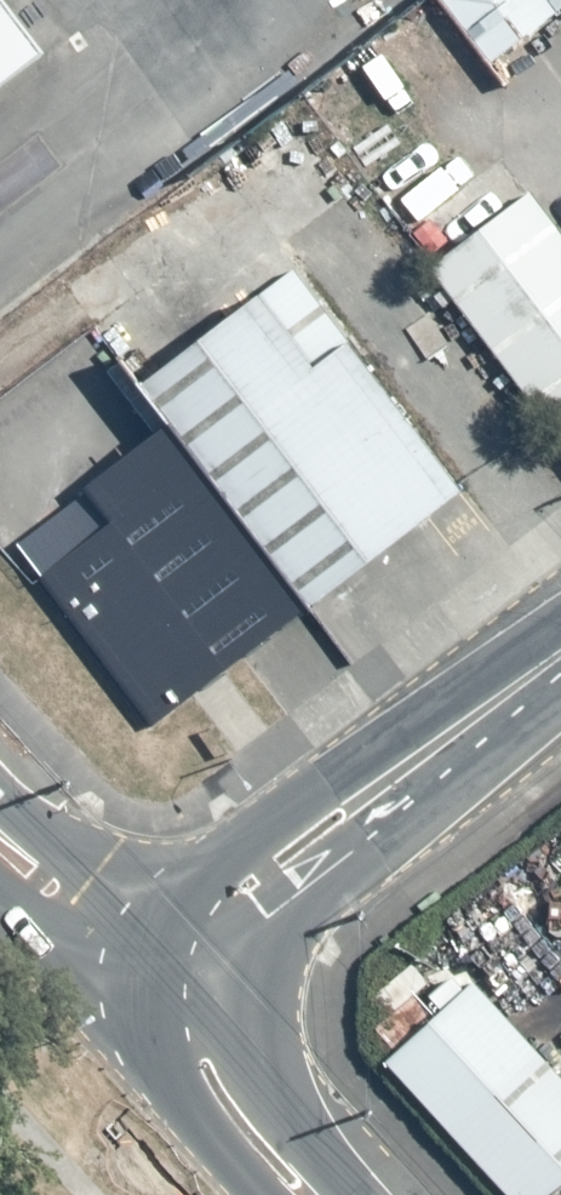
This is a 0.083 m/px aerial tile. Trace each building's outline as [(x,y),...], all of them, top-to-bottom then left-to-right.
[(14,39),(0,21),(0,50),(14,39)] [(481,170),(387,242),(557,462),(560,460),(560,274),(481,170)] [(399,507),(226,283),(108,374),(136,411),(280,598),(399,507)] [(129,711),(280,598),(136,411),(55,473),(79,505),(11,556),(129,711)] [(443,959),(361,1029),(500,1190),(560,1139),(560,1097),(443,959)]
